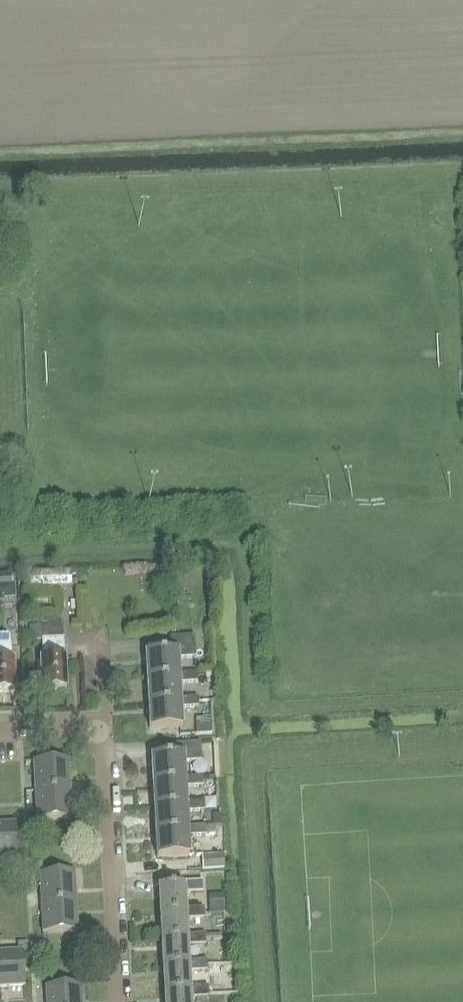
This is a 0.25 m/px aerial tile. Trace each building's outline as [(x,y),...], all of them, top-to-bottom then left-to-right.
[(27,590),(70,588),(70,573),(27,574),(27,590)] [(11,585),(11,575),(0,575),(0,585),(11,585)] [(63,625),(29,627),(30,642),(42,642),(43,659),(40,659),(41,674),(29,674),(30,688),(33,690),(42,690),(42,691),(66,689),(65,657),(62,657),(62,651),(64,651),(64,638),(63,638),(63,625)] [(12,636),(9,633),(0,633),(0,692),(15,692),(12,636)] [(147,676),(179,674),(178,658),(195,657),(194,636),(171,637),(171,652),(146,653),(147,676)] [(148,700),(180,698),(179,684),(196,683),(196,673),(179,674),(147,676),(148,700)] [(180,698),(148,700),(150,729),(182,727),(181,708),(198,707),(197,697),(180,698)] [(196,719),(196,735),(212,734),(212,717),(196,719)] [(177,756),(152,757),(153,782),(185,780),(185,777),(184,762),(202,761),(201,742),(177,744),(177,756)] [(67,758),(34,760),(35,790),(69,788),(67,758)] [(185,780),(153,782),(155,807),(186,805),(186,802),(185,787),(202,786),(202,776),(185,777),(185,780)] [(69,788),(35,790),(37,820),(71,818),(69,788)] [(186,805),(155,807),(156,832),(187,830),(187,827),(186,812),(204,811),(203,801),(186,802),(186,805)] [(0,823),(0,858),(18,857),(16,822),(0,823)] [(187,830),(156,832),(158,857),(189,855),(188,837),(205,836),(205,826),(187,827),(187,830)] [(215,826),(205,826),(206,835),(216,834),(215,826)] [(203,870),(224,868),(224,855),(202,856),(203,870)] [(75,871),(40,874),(42,903),(76,901),(75,871)] [(184,886),(159,887),(160,914),(185,912),(185,909),(184,892),(203,891),(203,881),(184,882),(184,886)] [(224,894),(209,894),(209,912),(224,912),(224,894)] [(76,901),(42,903),(44,933),(78,931),(76,901)] [(185,912),(160,914),(162,940),(187,939),(187,935),(186,919),(204,918),(204,907),(185,909),(185,912)] [(187,939),(162,940),(163,966),(188,965),(188,961),(187,945),(206,944),(205,934),(187,935),(187,939)] [(0,952),(0,986),(25,985),(23,951),(0,952)] [(207,970),(207,964),(207,960),(188,961),(188,965),(163,966),(165,993),(190,991),(190,987),(189,971),(207,970)] [(46,986),(47,1001),(82,1001),(81,983),(46,986)] [(165,993),(165,1001),(190,1001),(190,998),(209,996),(208,986),(190,987),(190,991),(165,993)]
